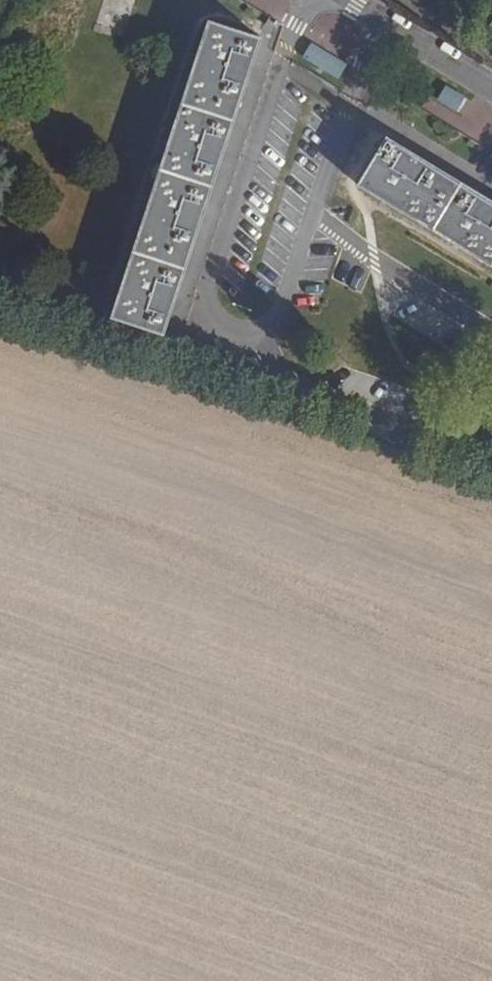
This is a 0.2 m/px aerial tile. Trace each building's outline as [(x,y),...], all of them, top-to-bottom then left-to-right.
[(161,333),(262,38),(212,23),(112,317),(161,333)] [(300,58),(338,80),(347,65),(310,42),(300,58)] [(436,100),(456,110),(463,95),(443,86),(436,100)] [(387,140),(359,184),(491,263),(491,203),(387,140)]
